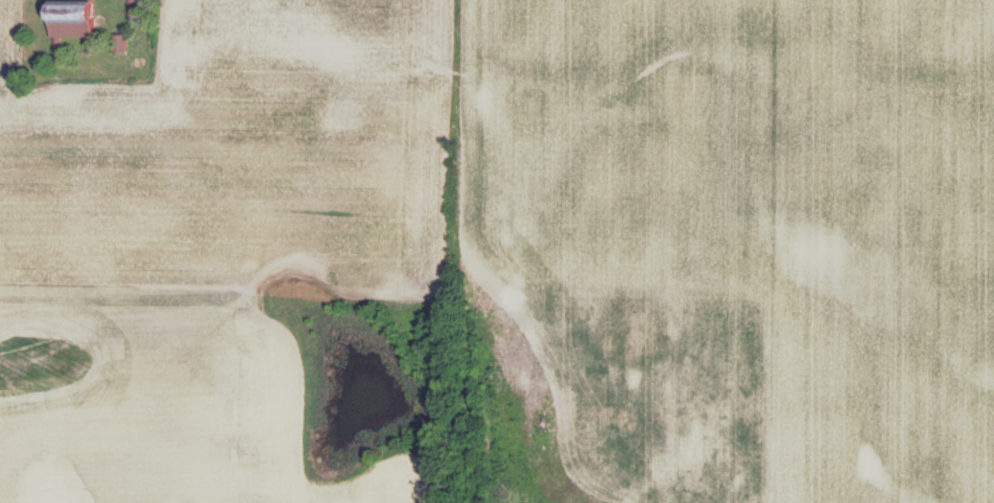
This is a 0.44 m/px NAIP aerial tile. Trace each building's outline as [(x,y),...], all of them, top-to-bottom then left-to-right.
[(41,46),(87,46),(87,11),(41,11),(41,46)]
